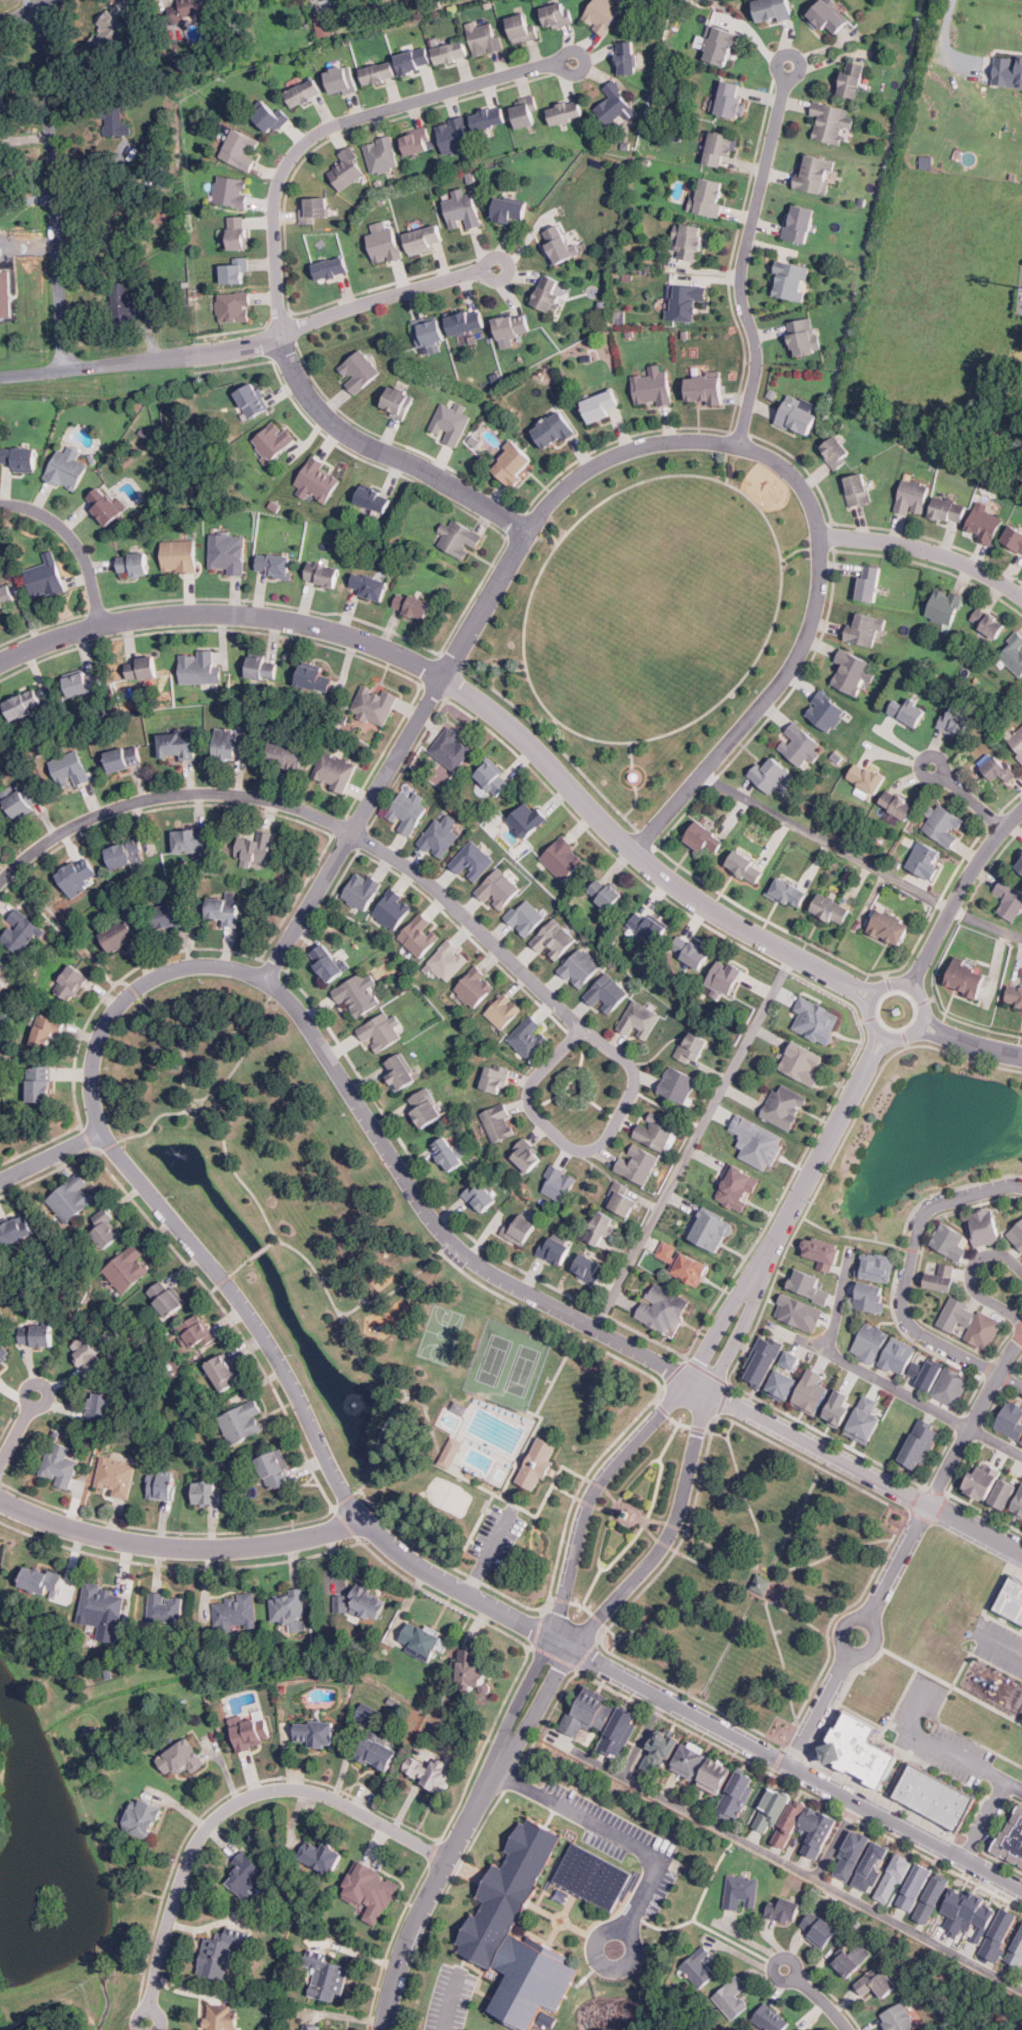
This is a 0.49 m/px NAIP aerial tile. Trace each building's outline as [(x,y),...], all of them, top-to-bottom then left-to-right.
[(182,12),(173,15),(175,21),(208,10),(205,0),(182,0),(179,1),(182,12)] [(612,0),(594,0),(584,22),(609,34),(622,5),(612,0)] [(790,0),(755,0),(758,23),(792,19),(790,0)] [(836,35),(849,22),(828,0),(824,0),(809,15),(824,31),(829,27),(836,35)] [(572,24),(567,2),(542,7),(547,29),(572,24)] [(361,3),(364,14),(355,17),(351,6),(361,3)] [(89,42),(110,57),(132,27),(110,12),(89,42)] [(507,18),(515,45),(538,38),(534,24),(529,25),(526,13),(507,18)] [(315,18),(319,37),(334,34),(330,15),(315,18)] [(502,50),(494,21),(478,25),(477,21),(466,24),(475,57),(502,50)] [(361,33),(358,24),(364,22),(367,31),(361,33)] [(741,34),(714,25),(703,60),(730,68),(741,34)] [(469,58),(464,41),(433,49),(438,66),(469,58)] [(620,75),(637,74),(635,41),(618,42),(620,75)] [(416,56),(414,52),(397,57),(403,76),(432,67),(428,52),(416,56)] [(1020,55),(1021,55),(1021,87),(994,84),(998,56),(1015,58),(1014,64),(1019,64),(1020,55)] [(366,86),(397,78),(392,61),(361,69),(366,86)] [(866,65),(847,61),(839,95),(859,100),(866,65)] [(326,71),(334,96),(357,89),(350,64),(326,71)] [(286,92),(294,109),(323,96),(315,79),(286,92)] [(739,119),(747,86),(723,80),(715,113),(739,119)] [(608,126),(622,115),(627,121),(639,112),(614,81),(604,89),(611,97),(595,110),(608,126)] [(0,94),(0,112),(9,106),(0,94)] [(122,102),(104,103),(105,135),(132,134),(132,125),(122,125),(122,102)] [(517,129),(537,125),(532,102),(512,107),(517,129)] [(852,111),(814,102),(811,117),(818,118),(814,139),(841,145),(845,127),(849,127),(852,111)] [(290,118),(279,108),(274,113),(264,103),(252,115),(272,136),(290,118)] [(584,118),(581,105),(569,108),(567,103),(548,108),(553,126),(584,118)] [(493,118),(491,109),(471,115),(476,132),(506,124),(504,114),(493,118)] [(471,150),(465,118),(437,123),(444,156),(471,150)] [(134,125),(118,126),(119,143),(135,142),(134,125)] [(432,149),(425,128),(402,135),(408,156),(432,149)] [(262,142),(233,129),(220,157),(250,171),(262,142)] [(705,164),(722,167),(724,156),(733,158),(737,136),(711,132),(705,164)] [(364,144),(373,174),(400,166),(391,136),(364,144)] [(367,173),(351,146),(339,154),(344,162),(329,172),(340,190),(367,173)] [(836,161),(805,154),(798,188),(829,195),(836,161)] [(934,168),(921,168),(921,155),(934,155),(934,168)] [(245,209),(250,181),(218,175),(213,203),(245,209)] [(719,216),(725,182),(700,178),(694,212),(719,216)] [(444,201),(452,230),(464,226),(465,230),(482,226),(472,189),(453,194),(454,198),(444,201)] [(512,223),(512,219),(525,221),(528,203),(497,197),(493,220),(512,223)] [(866,206),(858,204),(860,197),(867,199),(866,206)] [(328,198),(301,198),(301,223),(316,223),(316,217),(328,217),(328,198)] [(808,243),(815,209),(792,205),(785,238),(808,243)] [(229,216),(229,249),(248,249),(248,216),(229,216)] [(704,227),(679,223),(673,257),(699,261),(704,227)] [(575,257),(560,224),(542,233),(557,265),(575,257)] [(443,245),(439,225),(405,233),(410,254),(443,245)] [(402,258),(394,226),(379,230),(379,231),(367,235),(375,265),(402,258)] [(318,282),(349,273),(344,256),(313,264),(318,282)] [(248,257),(236,257),(236,264),(221,264),(221,284),(248,284),(248,257)] [(811,266),(780,259),(772,295),(803,302),(811,266)] [(10,270),(0,271),(0,317),(11,317),(10,270)] [(531,303),(557,316),(565,298),(555,293),(560,282),(546,274),(531,303)] [(113,329),(111,283),(128,282),(129,304),(136,304),(137,328),(113,329)] [(698,321),(699,304),(708,304),(708,286),(669,285),(668,321),(698,321)] [(218,321),(251,321),(251,292),(218,292),(218,321)] [(448,316),(451,335),(485,329),(482,310),(448,316)] [(623,323),(624,311),(611,310),(610,322),(623,323)] [(494,321),(501,341),(530,331),(523,311),(494,321)] [(420,350),(446,344),(439,315),(414,321),(420,350)] [(788,322),(794,357),(818,353),(812,318),(788,322)] [(381,370),(359,349),(336,373),(358,394),(381,370)] [(633,375),(635,402),(658,400),(658,405),(672,404),(669,369),(661,370),(661,364),(649,365),(650,374),(633,375)] [(723,403),(723,375),(687,375),(687,403),(723,403)] [(404,420),(415,392),(391,382),(382,406),(392,411),(391,415),(404,420)] [(235,393),(250,420),(268,409),(254,383),(235,393)] [(614,414),(610,406),(619,402),(613,388),(583,400),(592,422),(614,414)] [(789,394),(777,422),(809,436),(821,408),(789,394)] [(443,441),(458,446),(470,415),(459,411),(460,409),(441,402),(431,428),(446,434),(443,441)] [(532,428),(547,450),(576,430),(561,408),(532,428)] [(283,430),(276,420),(251,439),(268,461),(297,439),(287,427),(283,430)] [(477,438),(468,433),(464,441),(473,446),(477,438)] [(819,449),(836,468),(853,454),(836,434),(819,449)] [(518,474),(534,459),(515,441),(491,465),(513,487),(523,478),(518,474)] [(66,451),(59,448),(45,477),(75,491),(88,464),(77,459),(81,451),(69,445),(66,451)] [(36,446),(2,446),(2,462),(13,462),(13,470),(36,470),(36,446)] [(295,484),(301,487),(298,493),(308,499),(312,493),(327,502),(341,478),(323,468),(326,462),(313,454),(295,484)] [(843,477),(849,506),(871,501),(865,472),(843,477)] [(930,484),(904,477),(896,509),(922,516),(930,484)] [(383,511),(389,494),(362,484),(356,501),(383,511)] [(123,513),(103,485),(86,497),(106,525),(123,513)] [(966,505),(937,496),(931,513),(960,522),(966,505)] [(1004,518),(987,511),(989,506),(978,501),(967,528),(978,532),(975,537),(992,545),(1004,518)] [(471,547),(476,549),(484,535),(454,518),(449,526),(447,525),(436,543),(464,559),(471,547)] [(1013,524),(1003,539),(1021,551),(1021,530),(1013,524)] [(210,567),(228,567),(228,574),(245,575),(246,535),(211,534),(210,567)] [(163,541),(163,573),(196,573),(196,541),(163,541)] [(54,550),(44,553),(47,563),(26,569),(34,599),(66,590),(54,550)] [(118,554),(120,576),(148,573),(146,551),(118,554)] [(291,576),(292,555),(258,553),(257,575),(291,576)] [(340,567),(310,559),(305,579),(336,587),(340,567)] [(857,599),(878,600),(881,566),(860,564),(857,599)] [(383,599),(388,580),(355,571),(350,591),(383,599)] [(6,607),(5,605),(16,601),(8,585),(0,588),(0,610),(6,607)] [(963,595),(935,587),(927,618),(954,626),(963,595)] [(432,602),(400,589),(393,606),(425,619),(432,602)] [(970,622),(996,640),(1007,624),(981,606),(970,622)] [(849,624),(845,639),(879,647),(886,618),(858,611),(855,625),(849,624)] [(1020,650),(1021,647),(1021,635),(1016,631),(997,657),(1021,675),(1021,651),(1020,650)] [(836,661),(842,664),(833,684),(857,695),(866,676),(867,677),(874,662),(841,648),(836,661)] [(180,655),(180,683),(219,683),(218,650),(199,651),(199,655),(180,655)] [(126,661),(129,681),(158,676),(154,656),(126,661)] [(275,679),(277,658),(249,656),(248,677),(275,679)] [(334,673),(302,663),(296,683),(328,693),(334,673)] [(104,687),(98,668),(64,679),(70,697),(104,687)] [(383,691),(363,683),(351,712),(386,726),(399,695),(384,688),(383,691)] [(43,705),(33,687),(4,705),(14,722),(43,705)] [(847,711),(823,691),(805,712),(830,732),(847,711)] [(889,712),(918,727),(928,707),(910,698),(907,703),(896,698),(889,712)] [(938,725),(962,737),(972,717),(949,705),(938,725)] [(781,749),(802,767),(822,743),(795,721),(785,732),(791,737),(781,749)] [(447,726),(429,751),(456,771),(475,746),(447,726)] [(1007,739),(1021,757),(1021,726),(1007,739)] [(159,731),(161,755),(180,754),(181,759),(196,758),(194,728),(159,731)] [(215,757),(248,758),(249,739),(239,739),(239,728),(216,728),(215,757)] [(305,746),(272,739),(267,763),(301,769),(305,746)] [(106,751),(111,771),(143,763),(138,743),(106,751)] [(90,778),(77,749),(50,761),(63,790),(90,778)] [(358,763),(324,749),(312,777),(346,792),(358,763)] [(1007,782),(1017,774),(999,752),(982,766),(994,780),(1002,774),(1007,782)] [(762,767),(759,763),(749,773),(769,793),(790,772),(773,755),(762,767)] [(475,774),(497,795),(511,781),(489,760),(475,774)] [(848,779),(877,794),(885,777),(856,762),(848,779)] [(43,799),(31,782),(4,800),(17,818),(43,799)] [(427,806),(420,802),(422,798),(402,789),(387,819),(398,824),(396,828),(413,836),(427,806)] [(885,800),(882,805),(907,819),(916,804),(898,793),(892,804),(885,800)] [(526,839),(547,819),(528,799),(507,819),(526,839)] [(956,833),(965,820),(940,803),(923,829),(951,848),(960,835),(956,833)] [(419,842),(440,859),(460,834),(451,828),(457,821),(444,811),(419,842)] [(707,846),(716,853),(726,840),(698,819),(685,838),(702,851),(707,846)] [(174,828),(175,852),(208,851),(207,827),(174,828)] [(268,863),(273,832),(260,829),(258,839),(239,836),(235,857),(268,863)] [(541,857),(564,881),(586,860),(562,836),(541,857)] [(145,861),(141,838),(107,845),(112,867),(145,861)] [(476,881),(495,861),(473,839),(449,863),(460,874),(464,870),(476,881)] [(932,879),(945,852),(920,839),(907,866),(932,879)] [(1021,879),(1021,850),(1018,847),(1005,868),(1021,879)] [(737,850),(728,866),(759,885),(766,872),(755,866),(757,862),(737,850)] [(98,876),(83,856),(58,875),(73,895),(98,876)] [(521,888),(499,867),(475,891),(486,901),(490,897),(501,909),(521,888)] [(342,895),(364,910),(382,884),(360,869),(342,895)] [(588,890),(608,910),(623,895),(603,875),(588,890)] [(798,909),(808,891),(778,875),(768,892),(798,909)] [(1003,878),(994,891),(1005,899),(997,910),(1013,921),(1021,908),(1021,891),(1003,878)] [(414,905),(392,888),(372,914),(395,931),(414,905)] [(843,926),(852,909),(822,892),(812,909),(843,926)] [(546,915),(524,896),(505,918),(527,937),(546,915)] [(238,926),(238,898),(208,898),(208,916),(223,916),(223,926),(238,926)] [(190,922),(185,900),(150,908),(156,930),(190,922)] [(12,930),(6,939),(24,952),(42,927),(14,907),(3,923),(12,930)] [(667,927),(641,908),(628,926),(654,944),(667,927)] [(869,932),(901,946),(912,922),(880,908),(869,932)] [(421,958),(441,936),(431,926),(434,923),(422,912),(398,937),(421,958)] [(576,939),(555,917),(531,942),(542,954),(545,950),(555,960),(576,939)] [(139,937),(128,918),(100,934),(111,952),(139,937)] [(710,952),(680,933),(670,949),(700,968),(710,952)] [(470,959),(450,939),(427,962),(447,982),(470,959)] [(309,955),(331,982),(346,970),(324,942),(309,955)] [(559,969),(579,989),(602,966),(582,947),(559,969)] [(988,969),(955,958),(946,986),(979,997),(988,969)] [(72,1002),(90,975),(71,963),(54,990),(72,1002)] [(745,970),(731,963),(727,970),(717,964),(707,982),(714,986),(710,994),(716,997),(720,990),(731,996),(745,970)] [(454,988),(474,1008),(496,986),(476,966),(454,988)] [(629,993),(608,972),(584,996),(594,1006),(600,1000),(611,1011),(629,993)] [(340,1004),(346,1000),(357,1018),(381,1004),(371,988),(377,984),(371,974),(366,978),(363,973),(332,991),(340,1004)] [(1010,984),(1006,1004),(1021,1008),(1021,986),(1010,984)] [(503,1030),(523,1010),(506,993),(485,1013),(503,1030)] [(795,1010),(801,1013),(793,1029),(829,1045),(843,1014),(802,996),(795,1010)] [(647,1043),(660,1012),(632,1000),(619,1030),(633,1037),(647,1043)] [(364,1041),(371,1037),(378,1051),(402,1038),(396,1026),(398,1025),(390,1010),(357,1028),(364,1041)] [(64,1021),(40,1012),(30,1042),(54,1050),(64,1021)] [(542,1026),(531,1014),(508,1037),(530,1060),(552,1037),(541,1027),(542,1026)] [(709,1040),(688,1029),(675,1055),(696,1066),(709,1040)] [(822,1072),(818,1070),(825,1055),(793,1041),(780,1070),(815,1086),(822,1072)] [(383,1065),(399,1090),(416,1078),(400,1054),(383,1065)] [(488,1063),(483,1086),(501,1092),(503,1086),(506,1087),(512,1066),(500,1062),(499,1067),(488,1063)] [(27,1101),(51,1101),(51,1065),(27,1065),(27,1101)] [(697,1077),(669,1065),(658,1091),(686,1103),(697,1077)] [(792,1130),(808,1097),(777,1082),(761,1116),(792,1130)] [(424,1127),(444,1114),(426,1087),(406,1101),(424,1127)] [(480,1113),(494,1143),(517,1133),(503,1102),(480,1113)] [(640,1122),(633,1136),(664,1151),(677,1123),(650,1111),(644,1124),(640,1122)] [(787,1136),(739,1113),(732,1128),(743,1133),(737,1145),(743,1147),(738,1156),(770,1172),(787,1136)] [(464,1162),(446,1135),(432,1145),(449,1172),(464,1162)] [(510,1153),(527,1173),(543,1158),(526,1139),(510,1153)] [(644,1185),(660,1157),(633,1142),(625,1157),(622,1156),(615,1168),(644,1185)] [(744,1212),(760,1177),(732,1164),(716,1199),(744,1212)] [(577,1176),(551,1165),(539,1190),(565,1202),(577,1176)] [(94,1201),(83,1188),(89,1183),(79,1172),(46,1199),(67,1223),(94,1201)] [(463,1195),(481,1214),(498,1199),(480,1180),(463,1195)] [(604,1202),(628,1217),(641,1195),(618,1180),(604,1202)] [(114,1218),(105,1207),(92,1218),(99,1226),(91,1232),(105,1249),(122,1235),(110,1221),(114,1218)] [(994,1207),(970,1212),(977,1245),(1001,1241),(994,1207)] [(600,1245),(605,1235),(609,1238),(619,1220),(600,1209),(585,1237),(600,1245)] [(690,1238),(720,1252),(734,1222),(704,1209),(690,1238)] [(537,1224),(521,1213),(512,1226),(507,1223),(500,1234),(521,1248),(537,1224)] [(34,1232),(25,1214),(0,1226),(0,1234),(6,1246),(34,1232)] [(1021,1248),(1021,1220),(1008,1235),(1021,1248)] [(960,1244),(965,1235),(944,1222),(930,1244),(961,1262),(969,1250),(960,1244)] [(537,1255),(563,1266),(572,1244),(547,1233),(537,1255)] [(819,1268),(835,1272),(842,1244),(807,1235),(802,1255),(821,1259),(819,1268)] [(153,1273),(140,1260),(147,1254),(135,1241),(103,1272),(128,1298),(153,1273)] [(663,1242),(656,1256),(673,1263),(669,1272),(700,1286),(711,1264),(663,1242)] [(890,1283),(896,1258),(864,1250),(858,1275),(890,1283)] [(603,1262),(583,1251),(572,1271),(593,1282),(603,1262)] [(940,1274),(925,1271),(921,1286),(951,1293),(957,1266),(942,1263),(940,1274)] [(800,1266),(791,1287),(816,1297),(814,1301),(827,1306),(833,1292),(819,1286),(823,1275),(800,1266)] [(168,1318),(184,1305),(163,1279),(147,1292),(168,1318)] [(636,1318),(673,1336),(690,1299),(653,1281),(636,1318)] [(880,1313),(888,1288),(862,1281),(855,1306),(880,1313)] [(813,1324),(820,1326),(826,1310),(781,1294),(773,1316),(811,1330),(813,1324)] [(938,1325),(955,1332),(959,1322),(970,1327),(965,1339),(990,1350),(1003,1320),(951,1297),(938,1325)] [(215,1338),(198,1314),(179,1327),(195,1351),(215,1338)] [(864,1349),(860,1358),(875,1364),(889,1333),(866,1322),(855,1344),(864,1349)] [(52,1325),(21,1325),(21,1345),(52,1345),(52,1325)] [(741,1376),(763,1387),(784,1345),(763,1334),(741,1376)] [(90,1374),(105,1363),(85,1336),(70,1347),(90,1374)] [(880,1364),(904,1375),(917,1348),(893,1337),(880,1364)] [(13,1353),(0,1341),(0,1365),(13,1353)] [(772,1364),(786,1371),(794,1357),(780,1349),(772,1364)] [(781,1365),(795,1371),(802,1357),(788,1350),(781,1365)] [(239,1381),(224,1355),(205,1365),(221,1392),(239,1381)] [(916,1361),(910,1373),(921,1379),(919,1382),(932,1389),(945,1365),(931,1359),(927,1367),(916,1361)] [(948,1364),(932,1394),(957,1407),(973,1377),(948,1364)] [(788,1400),(800,1378),(779,1367),(767,1389),(788,1400)] [(822,1384),(827,1374),(812,1367),(793,1404),(816,1415),(830,1389),(822,1384)] [(841,1388),(825,1414),(832,1417),(829,1422),(840,1428),(851,1408),(846,1405),(852,1394),(841,1388)] [(86,1418),(106,1422),(111,1395),(92,1391),(86,1418)] [(846,1434),(869,1444),(882,1417),(874,1413),(880,1400),(864,1394),(846,1434)] [(454,1398),(450,1407),(463,1414),(467,1405),(454,1398)] [(1021,1422),(1021,1420),(1021,1406),(1009,1399),(995,1428),(1020,1440),(1021,1436),(1021,1422)] [(218,1417),(231,1445),(263,1431),(256,1415),(262,1412),(256,1400),(218,1417)] [(919,1471),(942,1430),(922,1418),(899,1460),(919,1471)] [(462,1440),(451,1460),(448,1467),(436,1461),(440,1454),(444,1446),(451,1434),(462,1440)] [(540,1435),(518,1480),(536,1489),(558,1444),(540,1435)] [(71,1448),(51,1440),(39,1474),(56,1480),(54,1485),(69,1490),(79,1462),(67,1458),(71,1448)] [(259,1457),(267,1490),(289,1484),(280,1452),(259,1457)] [(135,1463),(101,1457),(95,1486),(113,1489),(112,1496),(129,1499),(135,1463)] [(1003,1471),(981,1459),(964,1490),(987,1502),(1003,1471)] [(175,1476),(150,1473),(147,1498),(172,1501),(175,1476)] [(991,1503),(1007,1510),(1018,1485),(1003,1478),(991,1503)] [(216,1491),(216,1481),(193,1481),(193,1505),(221,1505),(221,1491),(216,1491)] [(1013,1508),(1018,1510),(1016,1514),(1021,1517),(1021,1491),(1013,1508)] [(63,1575),(25,1565),(19,1587),(57,1597),(63,1575)] [(1014,1573),(997,1604),(1021,1617),(1021,1577),(1014,1573)] [(120,1625),(126,1591),(86,1583),(80,1617),(120,1625)] [(339,1594),(334,1607),(379,1622),(386,1599),(357,1589),(353,1599),(339,1594)] [(291,1621),(291,1631),(306,1631),(305,1591),(271,1591),(272,1621),(291,1621)] [(183,1595),(150,1593),(148,1622),(181,1624),(183,1595)] [(256,1627),(255,1596),(214,1597),(215,1628),(256,1627)] [(435,1660),(446,1639),(411,1621),(400,1642),(435,1660)] [(486,1650),(459,1648),(456,1685),(482,1688),(486,1650)] [(575,1712),(569,1709),(560,1729),(578,1737),(584,1723),(603,1732),(617,1701),(586,1687),(575,1712)] [(640,1716),(619,1706),(599,1749),(620,1759),(640,1716)] [(876,1726),(870,1738),(871,1741),(896,1754),(879,1787),(837,1765),(836,1762),(826,1765),(821,1746),(830,1744),(828,1739),(843,1709),(876,1726)] [(238,1751),(271,1743),(265,1716),(231,1724),(238,1751)] [(334,1745),(334,1721),(295,1721),(295,1745),(334,1745)] [(679,1739),(660,1729),(640,1766),(660,1776),(679,1739)] [(356,1758),(387,1773),(399,1748),(368,1733),(356,1758)] [(192,1773),(205,1764),(187,1738),(157,1760),(167,1774),(174,1769),(178,1775),(188,1768),(192,1773)] [(695,1780),(708,1755),(686,1743),(673,1768),(695,1780)] [(441,1792),(457,1761),(441,1753),(433,1768),(411,1756),(402,1772),(441,1792)] [(721,1795),(734,1769),(712,1758),(699,1784),(721,1795)] [(912,1762),(895,1795),(959,1827),(976,1795),(912,1762)] [(718,1810),(736,1820),(758,1780),(740,1770),(718,1810)] [(752,1825),(772,1835),(792,1798),(773,1787),(752,1825)] [(124,1830),(151,1838),(161,1807),(134,1798),(124,1830)] [(772,1842),(786,1849),(808,1806),(794,1799),(772,1842)] [(1021,1800),(994,1850),(1021,1865),(1021,1801),(1021,1800)] [(813,1830),(801,1851),(818,1860),(838,1820),(813,1806),(803,1825),(813,1830)] [(559,1833),(525,1898),(507,1931),(523,1940),(526,1934),(545,1943),(569,1956),(565,1963),(576,1968),(554,2009),(541,2002),(527,2029),(490,2010),(509,1975),(460,1949),(463,1943),(457,1940),(471,1913),(475,1916),(483,1902),(473,1897),(493,1860),(501,1864),(507,1853),(502,1850),(518,1819),(524,1822),(527,1816),(559,1833)] [(832,1873),(849,1882),(872,1838),(855,1829),(832,1873)] [(343,1855),(309,1838),(298,1859),(332,1876),(343,1855)] [(572,1841),(552,1878),(572,1889),(610,1909),(630,1873),(572,1841)] [(853,1883),(870,1892),(892,1850),(876,1841),(853,1883)] [(239,1869),(226,1882),(243,1899),(267,1874),(243,1851),(231,1862),(239,1869)] [(913,1861),(898,1853),(876,1897),(892,1905),(913,1861)] [(402,1881),(356,1863),(343,1897),(369,1907),(363,1921),(383,1929),(402,1881)] [(898,1904),(914,1912),(934,1870),(918,1863),(898,1904)] [(759,1878),(728,1875),(725,1909),(741,1911),(741,1907),(756,1908),(759,1878)] [(949,1881),(934,1875),(915,1918),(930,1925),(949,1881)] [(944,1910),(950,1913),(943,1927),(957,1935),(961,1928),(971,1933),(968,1940),(979,1946),(999,1909),(956,1886),(944,1910)] [(801,1903),(782,1896),(780,1902),(772,1899),(766,1915),(793,1925),(801,1903)] [(1021,1917),(1005,1908),(980,1953),(996,1962),(1021,1917)] [(800,1926),(810,1933),(807,1937),(824,1950),(839,1930),(814,1910),(800,1926)] [(206,1936),(198,1974),(225,1980),(230,1953),(243,1956),(248,1933),(226,1929),(224,1940),(206,1936)] [(1006,1960),(1021,1968),(1021,1966),(1021,1930),(1006,1960)] [(847,1950),(834,1963),(849,1978),(872,1954),(860,1942),(849,1953),(847,1950)] [(681,1966),(701,1988),(716,1974),(703,1960),(711,1953),(704,1945),(681,1966)] [(310,1996),(341,2002),(349,1961),(308,1953),(306,1966),(315,1968),(310,1996)] [(875,1987),(883,1998),(898,1988),(882,1964),(855,1983),(863,1995),(875,1987)] [(748,2005),(738,1995),(748,1986),(737,1974),(713,1998),(734,2020),(748,2005)] [(767,2001),(753,2016),(767,2029),(783,2029),(790,2023),(767,2001)] [(887,2029),(911,2029),(917,2027),(903,2002),(879,2015),(887,2029)] [(237,2005),(205,2005),(205,2029),(237,2029),(237,2005)]
